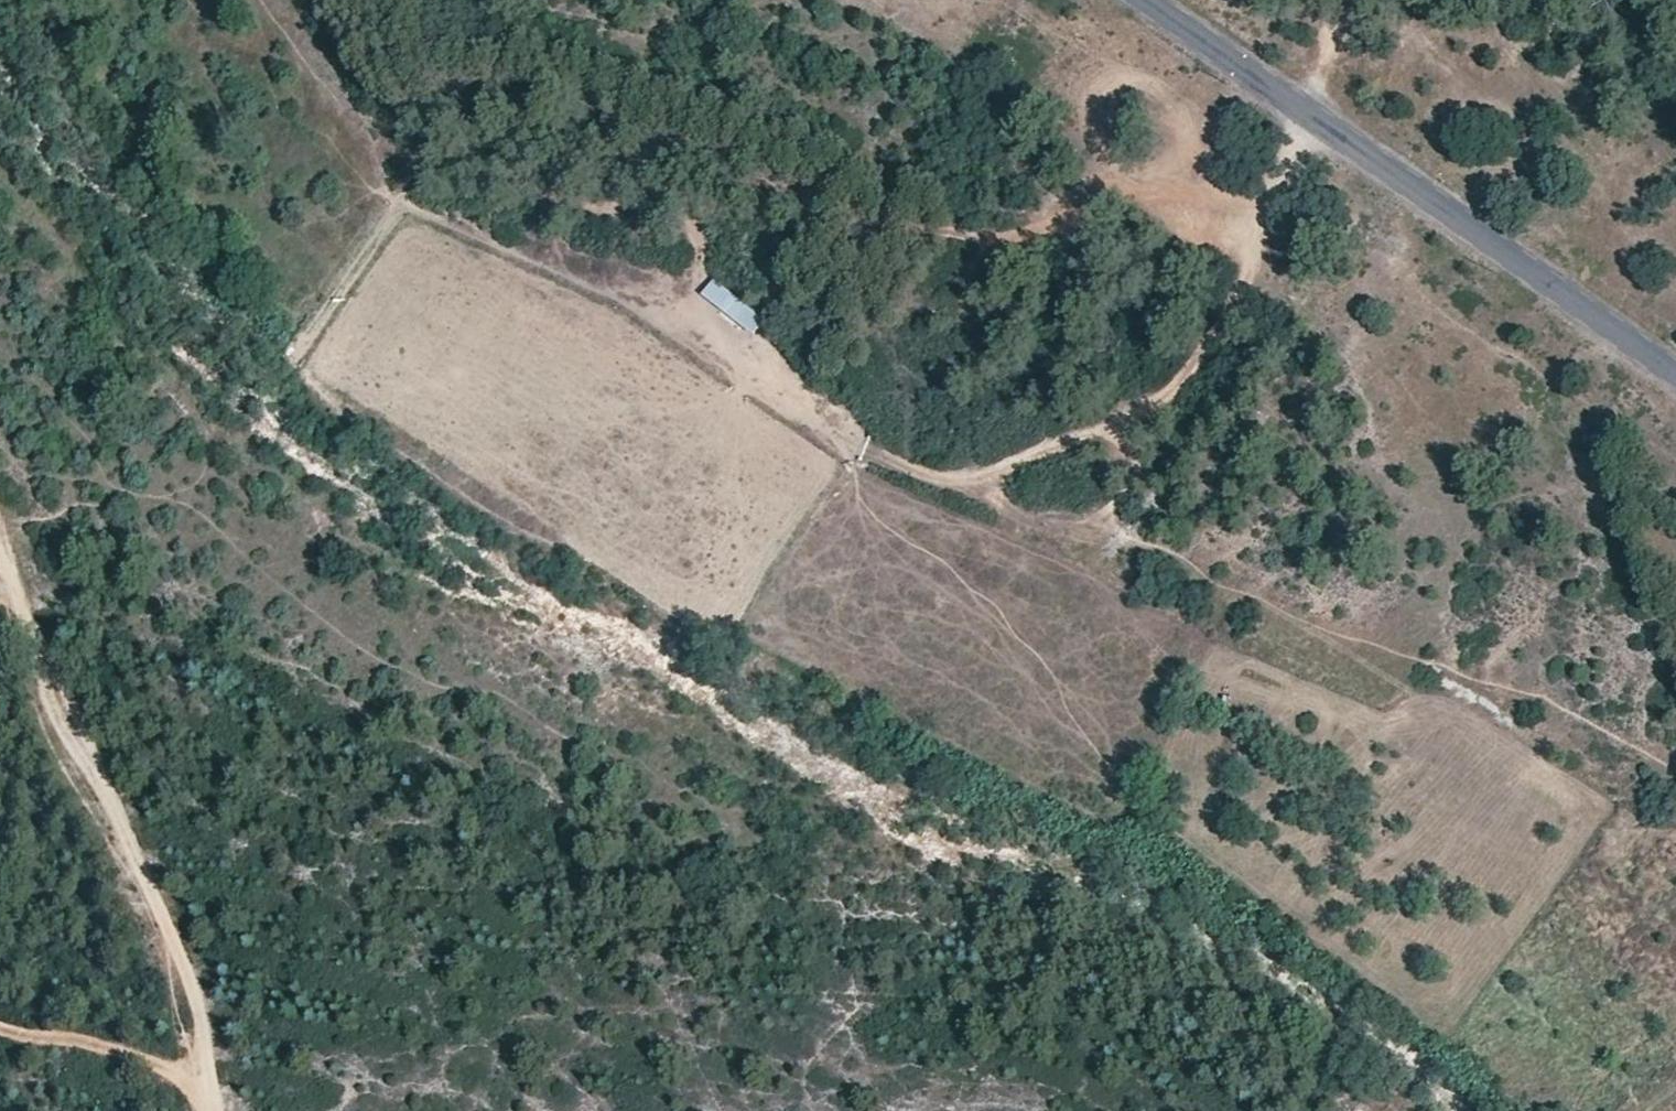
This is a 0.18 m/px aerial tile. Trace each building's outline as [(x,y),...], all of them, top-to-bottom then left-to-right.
[(713,278),(700,295),(752,335),(765,318),(713,278)]
